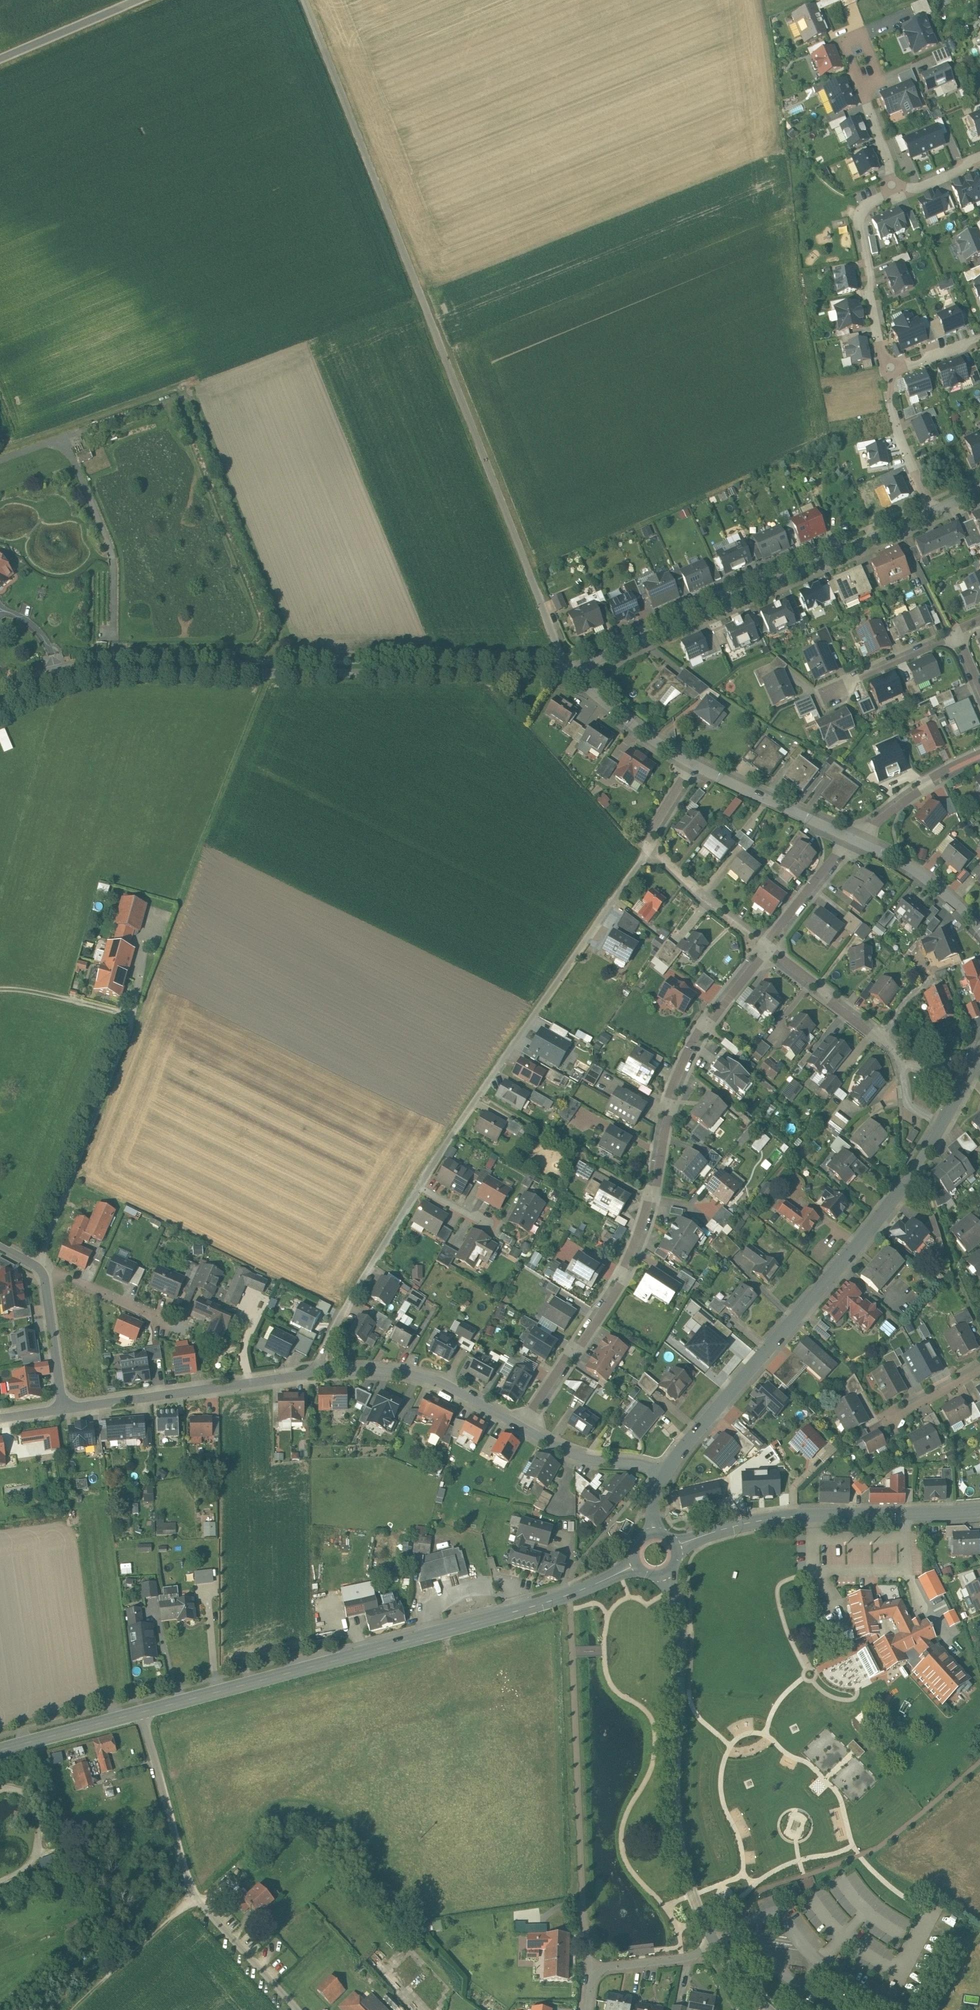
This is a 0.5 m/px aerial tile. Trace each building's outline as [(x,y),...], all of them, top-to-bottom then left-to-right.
[(916,19),(924,16),(924,17),(931,14),(926,0),(923,0),(910,5),(916,19)] [(814,6),(795,14),(798,22),(795,23),(801,37),(804,35),(807,43),(826,35),(821,24),(824,23),(819,11),(816,12),(814,6)] [(916,19),(912,21),(914,25),(904,30),(906,34),(904,35),(905,36),(907,35),(913,48),(911,49),(911,50),(913,50),(915,54),(936,45),(924,17),(924,16),(916,19)] [(823,42),(809,48),(812,54),(809,55),(810,58),(812,57),(827,50),(823,42)] [(951,60),(946,48),(931,54),(936,66),(951,60)] [(827,50),(812,57),(815,63),(811,65),(814,72),(818,70),(821,76),(841,68),(837,60),(836,60),(831,49),(827,50)] [(946,65),(920,76),(927,93),(944,86),(953,82),(951,77),(946,65)] [(911,70),(897,76),(901,86),(909,82),(910,85),(916,83),(911,70)] [(953,82),(944,86),(947,92),(957,89),(951,77),(953,82)] [(829,81),(819,85),(821,91),(824,90),(824,89),(831,86),(829,81)] [(831,86),(824,89),(824,90),(829,102),(850,93),(844,81),(831,86)] [(901,86),(880,95),(887,112),(900,106),(904,115),(920,109),(916,99),(910,85),(909,82),(901,86)] [(850,93),(829,102),(835,115),(842,112),(855,106),(850,93)] [(842,112),(835,115),(832,116),(834,122),(844,117),(842,112)] [(969,118),(978,137),(979,137),(979,113),(969,118)] [(834,122),(828,125),(831,132),(841,127),(847,124),(845,117),(834,122)] [(847,124),(841,127),(844,133),(843,134),(846,142),(847,141),(850,148),(867,140),(864,133),(865,133),(862,126),(861,127),(858,119),(847,124)] [(927,151),(944,144),(936,125),(919,132),(927,151)] [(910,158),(927,151),(919,132),(902,138),(910,158)] [(865,148),(849,155),(852,161),(853,161),(853,160),(868,153),(865,148)] [(868,153),(853,160),(853,161),(860,177),(878,169),(875,162),(876,161),(874,156),(873,157),(871,152),(868,153)] [(963,180),(972,202),(979,198),(979,188),(975,176),(963,180)] [(963,180),(952,185),(961,206),(972,202),(963,180)] [(930,195),(924,198),(924,199),(918,202),(925,220),(944,212),(938,198),(937,194),(930,196),(930,195)] [(954,210),(947,194),(938,198),(944,212),(945,214),(954,210)] [(906,228),(898,209),(885,214),(893,234),(896,233),(897,235),(904,231),(903,229),(906,228)] [(919,228),(912,211),(906,214),(913,230),(919,228)] [(885,214),(872,220),(880,239),(883,238),(884,240),(891,237),(890,235),(893,234),(885,214)] [(956,239),(958,243),(955,244),(959,255),(962,254),(966,262),(979,256),(979,240),(976,230),(956,239)] [(874,236),(868,237),(872,255),(877,253),(874,236)] [(906,253),(891,260),(894,267),(902,264),(903,264),(910,261),(906,253)] [(903,264),(902,264),(894,267),(884,271),(888,280),(887,281),(891,289),(892,289),(894,295),(912,287),(903,264)] [(963,274),(967,283),(979,277),(979,267),(963,274)] [(852,270),(833,273),(838,294),(856,290),(852,270)] [(950,278),(936,284),(939,290),(953,285),(950,278)] [(846,300),(829,303),(831,312),(835,312),(834,308),(847,305),(846,300)] [(847,305),(834,308),(835,312),(839,331),(841,331),(862,327),(860,320),(862,319),(860,311),(858,311),(857,304),(847,305)] [(955,308),(936,316),(945,335),(963,327),(955,308)] [(913,321),(910,315),(894,323),(896,328),(892,330),(898,344),(901,351),(925,341),(926,340),(922,331),(917,319),(913,321)] [(931,327),(922,331),(926,340),(925,341),(927,344),(936,340),(931,327)] [(842,337),(841,337),(842,344),(847,343),(859,340),(858,334),(842,337)] [(859,340),(847,343),(848,349),(844,350),(845,359),(850,358),(852,365),(870,361),(866,339),(859,340)] [(898,344),(892,347),(896,357),(903,354),(901,351),(898,344)] [(959,360),(937,367),(939,374),(939,375),(941,381),(944,388),(950,386),(951,389),(961,385),(960,383),(969,379),(966,370),(963,371),(959,360)] [(966,370),(969,379),(972,387),(979,384),(979,380),(975,367),(966,370)] [(906,391),(909,399),(916,397),(918,401),(927,398),(926,394),(932,392),(925,371),(902,379),(903,380),(906,391)] [(899,393),(906,391),(903,380),(897,382),(899,393)] [(915,416),(912,408),(903,411),(905,420),(915,416)] [(916,416),(919,422),(927,418),(928,419),(936,416),(933,409),(916,416)] [(919,422),(912,424),(920,445),(936,438),(928,419),(927,418),(919,422)] [(964,440),(972,456),(975,464),(976,464),(979,462),(979,441),(978,436),(977,434),(964,440)] [(858,450),(866,449),(876,447),(874,441),(857,444),(858,450)] [(876,447),(866,449),(870,468),(888,465),(885,445),(876,447)] [(81,453),(84,462),(97,458),(94,448),(81,453)] [(972,456),(966,459),(970,469),(977,466),(976,464),(975,464),(972,456)] [(901,478),(883,486),(891,503),(908,495),(901,478)] [(815,511),(802,516),(812,538),(824,533),(823,529),(816,515),(815,511)] [(828,526),(822,512),(816,515),(823,529),(828,526)] [(971,516),(970,516),(971,517),(973,521),(979,536),(979,537),(979,512),(971,516)] [(802,516),(791,521),(801,543),(812,538),(802,516)] [(966,524),(966,523),(957,527),(958,527),(963,539),(963,540),(967,550),(975,547),(979,545),(979,537),(979,536),(973,521),(966,524)] [(956,524),(938,532),(945,549),(946,552),(959,546),(957,542),(963,540),(963,539),(958,527),(957,527),(956,524)] [(779,527),(766,533),(776,555),(788,549),(779,527)] [(931,533),(926,536),(927,537),(914,543),(916,546),(921,558),(922,559),(945,549),(938,532),(932,535),(931,533)] [(766,533),(753,539),(763,560),(776,555),(766,533)] [(751,563),(742,543),(736,545),(735,545),(729,548),(738,569),(745,566),(744,565),(751,563)] [(921,558),(916,546),(909,549),(915,561),(921,558)] [(738,569),(729,548),(722,551),(716,554),(725,574),(731,571),(731,572),(738,569)] [(897,549),(879,557),(880,561),(871,565),(881,588),(908,576),(897,549)] [(7,583),(5,580),(12,575),(0,559),(0,588),(7,583)] [(680,572),(683,577),(689,592),(711,583),(702,563),(680,572)] [(714,564),(709,566),(715,581),(720,579),(714,564)] [(680,572),(677,565),(672,567),(673,571),(677,580),(683,577),(680,572)] [(870,578),(865,567),(860,569),(865,580),(870,578)] [(865,580),(860,569),(846,575),(856,598),(869,593),(870,593),(865,580)] [(673,571),(667,574),(667,575),(668,575),(673,587),(679,584),(677,580),(673,571)] [(964,581),(968,591),(974,604),(974,605),(979,603),(979,574),(964,581)] [(667,575),(663,577),(662,576),(655,579),(665,602),(677,597),(673,587),(668,575),(667,575)] [(846,575),(833,581),(838,592),(843,605),(845,604),(844,603),(856,598),(846,575)] [(655,579),(648,582),(648,583),(644,585),(643,585),(649,598),(653,608),(665,602),(655,579)] [(634,581),(622,586),(627,596),(630,594),(633,601),(641,597),(637,587),(634,581)] [(838,592),(833,581),(828,584),(828,585),(832,595),(838,592)] [(643,584),(637,587),(641,597),(642,600),(649,598),(643,585),(644,585),(643,584)] [(828,585),(818,589),(825,604),(824,604),(825,605),(835,600),(832,595),(828,585)] [(817,586),(800,594),(801,598),(799,599),(803,608),(805,607),(807,611),(813,609),(814,611),(820,608),(819,606),(824,604),(825,604),(818,589),(817,586)] [(968,591),(960,595),(966,607),(974,604),(968,591)] [(605,603),(600,592),(596,594),(601,605),(605,603)] [(627,596),(622,598),(621,596),(608,601),(609,603),(612,610),(612,609),(613,612),(615,611),(619,621),(626,618),(627,620),(627,619),(632,617),(632,618),(632,617),(632,615),(638,613),(633,601),(630,594),(627,596)] [(559,595),(552,598),(557,611),(565,607),(559,595)] [(784,603),(776,606),(777,607),(760,614),(760,615),(767,632),(768,632),(772,630),(772,631),(773,630),(774,633),(794,625),(788,612),(784,603)] [(590,605),(568,615),(572,622),(571,622),(574,627),(576,632),(583,630),(584,633),(593,629),(592,628),(601,624),(593,604),(590,605)] [(883,617),(878,605),(870,608),(876,621),(883,617)] [(925,606),(908,614),(916,631),(932,624),(925,606)] [(904,607),(896,611),(895,612),(895,614),(897,619),(908,614),(905,607),(904,607)] [(802,621),(796,608),(788,612),(794,624),(802,621)] [(897,619),(892,621),(895,627),(899,638),(916,631),(908,614),(897,619)] [(760,615),(755,617),(762,634),(767,632),(760,615)] [(748,619),(740,622),(739,621),(738,621),(739,623),(734,626),(733,623),(732,624),(733,625),(724,629),(733,648),(747,642),(749,646),(758,642),(748,619)] [(879,621),(855,632),(860,641),(864,639),(870,655),(866,656),(867,657),(890,647),(879,621)] [(899,638),(895,627),(889,630),(894,641),(899,638)] [(826,628),(815,632),(821,646),(825,645),(825,646),(833,643),(826,628)] [(698,637),(679,645),(686,661),(705,653),(698,637)] [(100,651),(110,651),(110,642),(100,642),(100,651)] [(821,646),(803,654),(815,680),(836,671),(825,646),(825,645),(821,646)] [(776,657),(771,664),(763,667),(768,678),(782,672),(786,665),(776,657)] [(930,657),(908,667),(913,680),(915,684),(916,684),(919,690),(930,685),(927,679),(938,674),(930,657)] [(676,678),(663,668),(645,692),(658,703),(671,687),(681,695),(688,687),(676,678)] [(708,689),(683,669),(676,678),(688,687),(699,696),(708,689)] [(768,678),(763,680),(773,705),(793,697),(782,672),(768,678)] [(893,673),(870,683),(877,700),(889,695),(890,698),(902,693),(893,673)] [(915,684),(913,680),(905,684),(911,697),(920,692),(919,690),(916,684),(915,684)] [(719,696),(708,689),(699,696),(699,697),(704,703),(706,700),(713,705),(719,696)] [(949,691),(935,697),(938,704),(953,698),(949,691)] [(576,711),(556,697),(545,714),(565,727),(576,711)] [(810,697),(794,704),(800,717),(816,710),(810,697)] [(869,698),(857,703),(863,716),(875,711),(869,698)] [(704,703),(695,714),(710,725),(715,719),(721,711),(713,705),(706,700),(704,703)] [(966,701),(946,710),(950,719),(954,717),(961,733),(978,726),(966,701)] [(845,710),(816,723),(823,740),(825,739),(829,748),(845,741),(841,732),(852,727),(845,710)] [(724,714),(721,711),(715,719),(718,722),(724,714)] [(935,715),(921,721),(924,728),(933,724),(935,730),(941,728),(935,715)] [(582,728),(575,723),(567,736),(573,740),(582,728)] [(613,736),(598,726),(598,727),(594,724),(593,723),(581,741),(590,747),(600,754),(613,736)] [(924,728),(910,734),(914,743),(921,740),(927,753),(942,747),(935,730),(933,724),(924,728)] [(904,751),(898,736),(891,739),(892,742),(893,741),(899,753),(904,751)] [(764,739),(754,752),(749,749),(742,759),(752,767),(753,765),(768,776),(781,758),(774,753),(777,749),(764,739)] [(573,740),(565,752),(572,757),(577,749),(580,744),(573,740)] [(892,742),(879,748),(879,749),(882,747),(887,757),(871,764),(878,781),(906,770),(899,753),(893,741),(892,742)] [(590,747),(581,742),(577,749),(584,755),(590,747)] [(798,747),(790,758),(795,762),(798,758),(799,758),(804,752),(798,747)] [(654,766),(631,750),(618,769),(620,770),(616,776),(615,776),(626,784),(630,777),(641,785),(654,766)] [(617,765),(606,758),(595,774),(601,777),(603,774),(609,777),(617,765)] [(795,762),(783,778),(793,785),(808,765),(799,758),(798,758),(795,762)] [(825,762),(817,772),(818,773),(817,773),(823,777),(824,775),(831,767),(825,762)] [(843,771),(833,763),(831,767),(824,775),(832,781),(834,783),(840,775),(843,771)] [(808,765),(793,785),(802,793),(817,773),(818,773),(817,772),(808,765)] [(840,775),(834,783),(832,781),(821,796),(831,804),(833,802),(839,806),(844,801),(846,802),(857,788),(840,775)] [(699,789),(689,801),(695,805),(704,794),(699,789)] [(605,809),(611,803),(601,793),(595,799),(605,809)] [(734,797),(722,813),(727,817),(739,801),(734,797)] [(949,798),(937,803),(935,806),(944,814),(947,813),(948,816),(956,813),(949,798)] [(935,806),(930,802),(915,819),(930,831),(944,814),(935,806)] [(690,812),(674,831),(690,844),(705,825),(690,812)] [(716,832),(703,848),(720,863),(734,847),(716,832)] [(797,833),(789,844),(795,849),(799,844),(804,838),(797,833)] [(743,834),(736,843),(741,847),(748,839),(743,834)] [(947,837),(936,849),(943,855),(954,843),(947,837)] [(753,843),(748,839),(741,847),(746,851),(753,843)] [(971,857),(955,843),(954,843),(943,855),(942,858),(958,872),(971,857)] [(799,844),(795,849),(788,859),(803,870),(804,869),(806,869),(810,864),(809,862),(814,856),(799,844)] [(759,869),(743,855),(729,871),(746,885),(759,869)] [(803,870),(788,859),(781,868),(783,870),(796,880),(803,870)] [(781,868),(775,863),(770,869),(778,876),(783,870),(781,868)] [(873,881),(862,872),(853,883),(851,881),(872,898),(881,888),(881,887),(873,881)] [(788,885),(778,876),(773,882),(784,890),(788,885)] [(887,884),(877,876),(873,881),(881,887),(881,888),(883,889),(887,884)] [(872,898),(851,881),(842,892),(853,901),(861,907),(862,907),(870,896),(872,898)] [(755,898),(752,902),(754,904),(770,916),(785,897),(767,883),(755,898)] [(652,890),(642,902),(646,905),(638,915),(648,922),(655,913),(656,913),(666,900),(652,890)] [(750,895),(742,906),(748,911),(754,904),(752,902),(755,898),(750,895)] [(907,897),(895,913),(915,929),(928,914),(907,897)] [(146,905),(123,898),(115,925),(138,932),(146,905)] [(861,907),(853,901),(849,906),(860,914),(864,908),(862,907),(861,907)] [(838,925),(820,910),(805,929),(827,946),(842,928),(838,925)] [(887,911),(878,923),(884,928),(894,916),(887,911)] [(636,921),(624,912),(617,926),(629,933),(636,921)] [(861,923),(848,912),(838,925),(842,928),(852,936),(861,923)] [(933,918),(925,929),(931,934),(940,923),(933,918)] [(948,931),(929,939),(930,939),(921,943),(926,954),(934,951),(939,962),(958,954),(952,938),(951,939),(948,931)] [(636,946),(613,933),(603,951),(626,964),(636,946)] [(693,934),(686,944),(682,941),(676,947),(694,961),(707,944),(693,934)] [(133,949),(108,942),(101,968),(126,976),(133,949)] [(675,950),(665,942),(658,952),(667,959),(668,958),(669,958),(671,956),(672,957),(674,955),(673,953),(675,950)] [(870,949),(849,949),(850,971),(871,971),(870,949)] [(667,959),(658,952),(654,957),(668,968),(673,962),(669,958),(668,958),(667,959)] [(974,958),(962,962),(964,968),(976,963),(974,958)] [(74,969),(84,970),(85,961),(75,960),(74,969)] [(964,968),(968,978),(966,979),(968,986),(979,981),(979,972),(977,963),(964,968)] [(126,976),(101,968),(95,991),(120,998),(126,976)] [(945,969),(934,974),(936,979),(947,975),(945,969)] [(713,982),(703,974),(695,984),(705,993),(713,982)] [(886,981),(881,977),(875,986),(869,993),(870,993),(885,1005),(895,993),(891,990),(891,988),(893,986),(892,982),(890,980),(886,981)] [(678,984),(671,979),(659,997),(666,1002),(665,1003),(674,1009),(675,1008),(682,1013),(694,995),(687,990),(678,984)] [(968,986),(971,993),(973,992),(977,1002),(979,1001),(979,981),(968,986)] [(870,982),(859,997),(864,1001),(870,993),(869,993),(875,986),(870,982)] [(776,996),(761,984),(745,1004),(760,1016),(761,1015),(766,1009),(772,1014),(773,1013),(781,1002),(782,1002),(782,1001),(776,996)] [(945,986),(924,994),(929,1008),(927,1009),(933,1024),(953,1016),(947,1002),(951,1000),(945,986)] [(760,1016),(745,1004),(744,1006),(748,1009),(747,1010),(758,1018),(760,1016)] [(974,1004),(966,1007),(972,1020),(979,1017),(974,1004)] [(772,1014),(766,1009),(761,1015),(767,1020),(772,1014)] [(815,1027),(799,1014),(788,1028),(793,1032),(804,1040),(815,1027)] [(568,1033),(552,1024),(546,1032),(561,1041),(563,1042),(565,1038),(568,1033)] [(577,1030),(575,1036),(590,1041),(592,1036),(577,1030)] [(561,1041),(546,1032),(546,1033),(540,1034),(539,1034),(529,1050),(559,1067),(559,1066),(558,1065),(569,1046),(570,1047),(571,1046),(569,1045),(571,1042),(565,1038),(563,1042),(561,1041)] [(793,1032),(782,1046),(795,1057),(807,1043),(804,1040),(793,1032)] [(833,1043),(827,1038),(807,1063),(817,1071),(820,1074),(824,1070),(829,1074),(830,1075),(849,1051),(835,1040),(833,1043)] [(740,1051),(725,1039),(720,1044),(735,1057),(740,1051)] [(760,1041),(753,1050),(757,1053),(765,1044),(760,1041)] [(645,1055),(636,1050),(622,1074),(641,1085),(646,1088),(654,1074),(646,1069),(649,1064),(651,1060),(649,1059),(649,1058),(645,1055)] [(663,1059),(648,1050),(645,1055),(649,1058),(649,1059),(651,1060),(659,1065),(663,1059)] [(544,1073),(521,1060),(513,1073),(537,1087),(542,1077),(544,1073)] [(659,1065),(651,1060),(649,1064),(657,1068),(659,1065)] [(727,1060),(723,1065),(717,1060),(710,1069),(716,1074),(712,1078),(734,1096),(738,1092),(744,1097),(751,1087),(745,1082),(749,1078),(727,1060)] [(780,1070),(767,1060),(760,1069),(772,1079),(780,1070)] [(879,1068),(869,1060),(856,1075),(861,1079),(857,1084),(860,1086),(850,1097),(862,1107),(871,1096),(872,1097),(884,1083),(874,1075),(879,1068)] [(603,1070),(592,1064),(582,1079),(594,1086),(603,1070)] [(564,1077),(550,1069),(547,1075),(544,1073),(542,1077),(559,1086),(564,1077)] [(829,1074),(824,1070),(820,1074),(817,1071),(805,1085),(815,1093),(819,1087),(831,1097),(840,1086),(828,1076),(829,1074)] [(793,1081),(782,1095),(789,1101),(800,1087),(793,1081)] [(528,1095),(505,1082),(497,1096),(520,1109),(526,1099),(528,1095)] [(646,1088),(641,1085),(638,1091),(648,1097),(651,1091),(646,1088)] [(624,1094),(617,1090),(606,1111),(607,1112),(607,1110),(614,1114),(613,1115),(626,1122),(627,1121),(633,1125),(632,1126),(633,1127),(645,1106),(639,1102),(639,1101),(625,1093),(624,1094)] [(547,1099),(533,1091),(530,1096),(528,1095),(526,1099),(542,1108),(543,1106),(547,1099)] [(708,1095),(690,1117),(699,1124),(708,1131),(708,1130),(725,1109),(708,1095)] [(570,1098),(558,1115),(569,1123),(581,1104),(570,1098)] [(552,1102),(547,1099),(543,1106),(548,1109),(552,1102)] [(879,1102),(869,1108),(872,1114),(883,1108),(879,1102)] [(849,1122),(836,1112),(827,1124),(839,1134),(849,1122)] [(505,1124),(485,1113),(475,1130),(496,1142),(503,1128),(505,1124)] [(751,1122),(742,1114),(738,1119),(747,1126),(751,1122)] [(971,1123),(979,1134),(979,1115),(971,1123)] [(522,1126),(508,1118),(505,1124),(503,1128),(516,1136),(522,1126)] [(870,1120),(850,1142),(869,1159),(878,1149),(876,1147),(887,1136),(870,1120)] [(708,1131),(699,1124),(691,1134),(703,1144),(712,1133),(708,1130),(708,1131)] [(631,1140),(609,1128),(599,1146),(620,1159),(631,1140)] [(918,1133),(912,1129),(906,1140),(912,1143),(918,1133)] [(850,1148),(837,1138),(829,1148),(838,1156),(843,1150),(846,1153),(850,1148)] [(963,1150),(956,1141),(947,1149),(953,1157),(956,1154),(957,1155),(963,1150)] [(703,1161),(689,1150),(684,1157),(684,1158),(675,1170),(674,1169),(673,1170),(689,1183),(705,1164),(703,1161)] [(721,1159),(711,1150),(703,1161),(705,1164),(712,1170),(721,1159)] [(838,1156),(827,1168),(845,1185),(853,1176),(847,1170),(855,1161),(846,1153),(843,1150),(838,1156)] [(953,1157),(951,1159),(950,1158),(945,1162),(946,1164),(943,1167),(942,1165),(937,1169),(937,1170),(932,1175),(943,1189),(948,1194),(972,1173),(957,1155),(956,1154),(953,1157)] [(460,1168),(448,1160),(436,1180),(448,1188),(460,1168)] [(594,1170),(579,1161),(572,1173),(587,1181),(594,1170)] [(492,1172),(484,1167),(476,1181),(483,1185),(488,1178),(492,1172)] [(784,1167),(776,1177),(786,1185),(794,1175),(784,1167)] [(460,1168),(448,1188),(460,1195),(467,1183),(472,1175),(460,1168)] [(527,1173),(521,1184),(528,1188),(534,1177),(527,1173)] [(727,1179),(720,1173),(706,1190),(725,1206),(739,1189),(738,1188),(737,1189),(727,1180),(727,1179)] [(488,1178),(483,1185),(477,1196),(499,1209),(509,1190),(488,1178)] [(602,1186),(591,1180),(585,1191),(596,1197),(602,1186)] [(472,1186),(467,1183),(460,1195),(465,1198),(472,1186)] [(628,1198),(604,1184),(602,1186),(596,1197),(593,1203),(617,1217),(628,1198)] [(848,1205),(833,1192),(833,1193),(828,1189),(821,1197),(826,1201),(820,1208),(836,1220),(848,1205)] [(943,1189),(938,1193),(932,1195),(937,1207),(945,1204),(952,1198),(948,1194),(943,1189)] [(544,1204),(524,1193),(516,1207),(536,1218),(544,1204)] [(785,1202),(781,1199),(774,1209),(778,1212),(785,1202)] [(801,1214),(785,1202),(778,1212),(794,1224),(793,1224),(807,1234),(818,1219),(805,1209),(801,1214)] [(90,1221),(78,1216),(66,1242),(79,1248),(82,1240),(87,1242),(90,1236),(101,1241),(115,1210),(98,1203),(90,1221)] [(435,1209),(424,1203),(413,1221),(414,1222),(415,1220),(421,1224),(421,1226),(435,1234),(441,1224),(446,1216),(445,1215),(445,1216),(434,1210),(435,1209)] [(536,1218),(516,1207),(509,1221),(528,1232),(536,1218)] [(733,1216),(721,1207),(711,1220),(722,1229),(733,1216)] [(683,1210),(670,1208),(669,1214),(681,1217),(683,1210)] [(970,1216),(951,1231),(957,1238),(955,1239),(957,1241),(958,1240),(967,1251),(979,1241),(979,1228),(970,1216)] [(659,1249),(659,1250),(667,1255),(682,1265),(701,1234),(679,1220),(659,1249)] [(904,1230),(898,1224),(890,1234),(896,1239),(895,1239),(911,1253),(927,1235),(927,1236),(927,1235),(911,1221),(911,1222),(904,1230)] [(452,1231),(443,1226),(444,1225),(441,1224),(435,1234),(434,1236),(445,1243),(452,1231)] [(489,1240),(472,1231),(457,1258),(473,1268),(479,1256),(487,1260),(486,1262),(487,1262),(496,1246),(488,1242),(489,1240)] [(740,1250),(721,1231),(710,1245),(723,1258),(724,1256),(729,1261),(740,1250)] [(604,1232),(601,1242),(614,1246),(617,1237),(604,1232)] [(512,1239),(502,1233),(499,1239),(509,1245),(512,1239)] [(940,1237),(931,1239),(934,1251),(944,1248),(940,1237)] [(66,1242),(59,1258),(84,1269),(91,1253),(79,1248),(66,1242)] [(443,1246),(435,1260),(448,1268),(456,1254),(443,1246)] [(755,1251),(749,1246),(743,1254),(749,1259),(755,1251)] [(98,1248),(94,1256),(93,1258),(100,1262),(105,1251),(98,1248)] [(667,1255),(659,1250),(659,1249),(657,1248),(654,1254),(664,1260),(667,1255)] [(886,1249),(860,1278),(877,1292),(902,1263),(886,1249)] [(535,1251),(526,1265),(533,1269),(542,1255),(535,1251)] [(779,1268),(765,1258),(755,1251),(749,1259),(759,1266),(754,1273),(768,1282),(779,1268)] [(966,1260),(973,1270),(979,1266),(979,1265),(979,1264),(979,1254),(977,1251),(966,1260)] [(594,1265),(578,1255),(569,1269),(565,1275),(566,1276),(574,1280),(576,1277),(591,1287),(602,1269),(594,1264),(594,1265)] [(135,1265),(115,1256),(107,1274),(114,1277),(114,1278),(115,1279),(122,1282),(123,1281),(128,1283),(128,1282),(135,1266),(135,1265)] [(0,1257),(0,1272),(11,1271),(14,1265),(0,1257)] [(187,1292),(183,1300),(189,1303),(196,1287),(194,1286),(203,1265),(205,1266),(206,1262),(201,1260),(187,1292)] [(198,1266),(188,1261),(188,1270),(185,1275),(193,1278),(198,1266)] [(562,1264),(553,1278),(562,1283),(566,1276),(565,1275),(569,1269),(562,1264)] [(205,1266),(203,1265),(194,1286),(196,1287),(205,1291),(202,1299),(209,1302),(212,1294),(221,1273),(205,1266)] [(422,1278),(421,1265),(411,1265),(411,1278),(422,1278)] [(145,1270),(135,1266),(128,1282),(138,1286),(145,1270)] [(184,1279),(159,1267),(150,1287),(176,1298),(180,1289),(184,1279)] [(239,1268),(224,1301),(235,1305),(244,1285),(249,1274),(250,1272),(239,1268)] [(672,1283),(651,1270),(635,1295),(645,1302),(647,1300),(644,1298),(649,1291),(656,1295),(655,1297),(667,1305),(679,1288),(672,1283)] [(11,1271),(0,1272),(0,1284),(0,1285),(0,1296),(2,1296),(3,1305),(6,1305),(7,1311),(13,1311),(25,1309),(25,1307),(23,1299),(24,1299),(24,1294),(23,1295),(20,1276),(12,1277),(11,1271)] [(695,1281),(680,1271),(672,1283),(679,1288),(687,1294),(695,1281)] [(401,1282),(388,1273),(385,1279),(397,1287),(401,1282)] [(267,1281),(249,1274),(244,1285),(262,1292),(267,1281)] [(193,1278),(185,1275),(184,1279),(180,1289),(187,1292),(193,1278)] [(385,1279),(384,1279),(381,1284),(379,1282),(370,1297),(387,1306),(398,1287),(397,1287),(385,1279)] [(560,1289),(550,1282),(546,1288),(556,1295),(560,1289)] [(847,1282),(821,1311),(835,1323),(850,1307),(857,1298),(861,1295),(847,1282)] [(724,1306),(725,1307),(738,1318),(756,1296),(742,1285),(724,1306)] [(423,1304),(408,1295),(404,1302),(416,1309),(418,1311),(423,1304)] [(576,1311),(554,1297),(545,1311),(557,1318),(553,1325),(563,1331),(576,1311)] [(202,1299),(200,1298),(192,1316),(200,1320),(201,1317),(211,1322),(223,1327),(228,1317),(217,1312),(219,1307),(209,1302),(202,1299)] [(724,1306),(715,1298),(708,1306),(718,1315),(725,1307),(724,1306)] [(863,1304),(857,1298),(850,1307),(852,1309),(850,1311),(851,1319),(866,1332),(880,1316),(875,1310),(874,1307),(871,1307),(865,1302),(863,1304)] [(416,1309),(404,1302),(393,1320),(399,1324),(402,1318),(408,1322),(416,1309)] [(493,1317),(502,1319),(505,1305),(497,1303),(493,1317)] [(291,1323),(311,1333),(320,1314),(300,1304),(291,1323)] [(25,1309),(13,1311),(14,1319),(31,1317),(30,1306),(25,1307),(25,1309)] [(966,1309),(955,1315),(961,1326),(965,1324),(965,1325),(972,1321),(966,1309)] [(393,1322),(379,1313),(375,1320),(376,1321),(374,1324),(374,1325),(386,1332),(389,1328),(393,1322)] [(703,1328),(708,1332),(713,1326),(697,1313),(692,1319),(703,1329),(703,1328)] [(142,1324),(122,1316),(115,1331),(135,1340),(142,1324)] [(366,1320),(359,1316),(349,1333),(364,1342),(374,1325),(374,1324),(376,1321),(375,1320),(368,1317),(366,1320)] [(223,1327),(211,1322),(207,1331),(221,1338),(225,1328),(226,1328),(230,1318),(228,1317),(223,1327)] [(541,1326),(526,1317),(521,1326),(526,1329),(532,1333),(534,1330),(538,1332),(541,1326)] [(408,1322),(402,1318),(399,1324),(394,1331),(390,1338),(406,1347),(415,1333),(405,1327),(408,1322)] [(399,1324),(393,1320),(393,1322),(389,1328),(394,1331),(399,1324)] [(829,1328),(820,1320),(812,1329),(826,1341),(830,1337),(825,1333),(829,1328)] [(708,1332),(722,1344),(731,1333),(717,1321),(713,1326),(708,1332)] [(883,1321),(878,1329),(889,1335),(894,1327),(883,1321)] [(475,1331),(461,1323),(455,1334),(461,1338),(469,1342),(475,1331)] [(918,1328),(924,1339),(930,1335),(924,1324),(918,1328)] [(961,1326),(944,1335),(953,1352),(958,1349),(962,1356),(976,1348),(969,1336),(970,1335),(970,1334),(965,1325),(965,1324),(961,1326)] [(703,1329),(686,1349),(709,1368),(726,1347),(722,1344),(708,1332),(703,1328),(703,1329)] [(526,1329),(524,1333),(522,1334),(518,1339),(519,1341),(525,1345),(532,1333),(526,1329)] [(294,1339),(275,1330),(266,1348),(286,1359),(294,1342),(294,1339)] [(448,1342),(438,1336),(439,1333),(434,1330),(426,1344),(431,1347),(429,1351),(448,1361),(461,1338),(455,1334),(452,1333),(448,1342)] [(538,1332),(534,1330),(532,1333),(525,1345),(523,1347),(545,1361),(556,1343),(538,1332)] [(17,1358),(38,1356),(35,1331),(14,1334),(17,1358)] [(622,1347),(607,1338),(604,1343),(603,1342),(600,1348),(597,1353),(616,1367),(621,1359),(620,1358),(625,1350),(622,1347)] [(836,1366),(806,1339),(793,1353),(794,1354),(780,1369),(792,1380),(795,1376),(792,1373),(803,1361),(822,1379),(822,1380),(823,1380),(836,1366)] [(635,1349),(625,1342),(622,1347),(625,1350),(631,1354),(635,1349)] [(903,1356),(917,1384),(942,1370),(927,1343),(903,1356)] [(177,1349),(176,1349),(177,1357),(173,1357),(176,1376),(190,1373),(190,1372),(196,1372),(192,1349),(188,1350),(188,1347),(177,1349)] [(525,1358),(513,1351),(508,1359),(520,1366),(525,1358)] [(893,1352),(883,1357),(888,1367),(891,1365),(894,1370),(901,1366),(893,1352)] [(616,1367),(597,1353),(593,1359),(593,1358),(589,1364),(586,1369),(601,1379),(604,1381),(605,1381),(610,1373),(612,1374),(616,1367)] [(145,1354),(120,1357),(122,1371),(147,1367),(145,1354)] [(496,1364),(477,1354),(467,1372),(487,1383),(493,1372),(497,1365),(496,1364)] [(506,1363),(499,1359),(496,1364),(497,1365),(493,1372),(499,1375),(506,1363)] [(888,1367),(872,1375),(886,1401),(905,1390),(894,1370),(891,1365),(888,1367)] [(147,1367),(122,1371),(124,1384),(149,1381),(147,1367)] [(532,1376),(516,1367),(503,1389),(504,1390),(517,1397),(519,1398),(532,1376)] [(690,1382),(674,1368),(659,1386),(667,1393),(667,1396),(670,1399),(673,1398),(674,1400),(690,1382)] [(780,1369),(779,1368),(773,1376),(785,1387),(792,1380),(780,1369)] [(36,1371),(14,1374),(15,1382),(9,1382),(11,1394),(16,1393),(17,1399),(39,1396),(36,1371)] [(659,1386),(644,1373),(637,1384),(649,1397),(659,1386)] [(853,1375),(843,1385),(851,1398),(854,1397),(863,1392),(853,1375)] [(611,1385),(605,1381),(604,1381),(601,1379),(597,1384),(607,1391),(611,1385)] [(593,1391),(582,1383),(573,1396),(584,1404),(593,1391)] [(788,1403),(768,1385),(755,1399),(756,1399),(747,1409),(756,1418),(757,1418),(755,1416),(764,1407),(775,1417),(788,1403)] [(635,1387),(628,1396),(633,1400),(640,1390),(635,1387)] [(371,1395),(358,1389),(355,1390),(355,1402),(365,1407),(366,1407),(371,1395)] [(345,1390),(320,1390),(320,1410),(345,1410),(345,1390)] [(517,1397),(504,1390),(502,1394),(502,1396),(513,1402),(515,1402),(517,1397)] [(382,1392),(374,1408),(375,1408),(373,1411),(368,1422),(391,1434),(396,1424),(391,1421),(393,1417),(393,1418),(401,1402),(382,1392)] [(291,1396),(279,1396),(279,1412),(279,1421),(282,1421),(291,1421),(291,1429),(291,1421),(291,1396)] [(303,1396),(291,1396),(291,1421),(291,1429),(291,1421),(299,1421),(303,1421),(303,1412),(303,1396)] [(446,1406),(427,1396),(419,1412),(436,1421),(439,1422),(446,1406)] [(851,1398),(833,1408),(846,1432),(867,1421),(854,1397),(851,1398)] [(960,1398),(941,1409),(950,1426),(968,1416),(969,1416),(965,1407),(960,1398)] [(965,1407),(969,1416),(968,1416),(972,1422),(979,1417),(979,1416),(974,1405),(973,1403),(965,1407)] [(655,1418),(639,1405),(632,1413),(633,1413),(623,1425),(638,1438),(649,1424),(650,1425),(655,1418)] [(663,1412),(654,1405),(649,1410),(658,1418),(663,1412)] [(439,1422),(436,1421),(429,1434),(440,1439),(441,1439),(448,1425),(446,1424),(449,1417),(448,1416),(450,1412),(448,1407),(446,1406),(439,1422)] [(365,1407),(359,1422),(366,1426),(368,1422),(373,1411),(366,1407),(365,1407)] [(598,1420),(579,1408),(568,1424),(586,1437),(598,1420)] [(409,1411),(403,1423),(410,1427),(416,1414),(409,1411)] [(178,1412),(156,1413),(157,1433),(164,1433),(164,1437),(179,1436),(178,1412)] [(279,1412),(273,1412),(273,1428),(279,1428),(279,1424),(282,1424),(282,1421),(279,1421),(279,1412)] [(309,1428),(309,1412),(303,1412),(303,1421),(299,1421),(299,1424),(302,1424),(302,1428),(309,1428)] [(933,1413),(920,1420),(924,1429),(929,1426),(932,1433),(941,1428),(933,1413)] [(459,1435),(460,1435),(477,1445),(487,1426),(470,1416),(466,1423),(459,1435)] [(142,1418),(124,1420),(126,1439),(144,1438),(143,1430),(142,1418)] [(211,1418),(191,1418),(191,1436),(211,1436),(211,1418)] [(124,1420),(106,1421),(107,1429),(108,1441),(126,1439),(124,1420)] [(749,1432),(736,1420),(731,1425),(745,1438),(749,1432)] [(106,1421),(99,1422),(99,1430),(107,1429),(106,1421)] [(84,1424),(76,1425),(76,1427),(69,1428),(71,1448),(75,1448),(75,1450),(85,1449),(85,1447),(94,1446),(93,1432),(92,1425),(85,1426),(84,1424)] [(448,1425),(441,1439),(440,1439),(439,1441),(449,1446),(453,1428),(448,1425)] [(924,1429),(908,1438),(918,1456),(939,1445),(932,1433),(929,1426),(924,1429)] [(807,1428),(795,1440),(801,1446),(798,1448),(805,1455),(807,1453),(812,1457),(816,1453),(824,1445),(807,1428)] [(107,1429),(99,1430),(101,1442),(108,1441),(107,1429)] [(865,1429),(852,1436),(857,1446),(863,1443),(861,1440),(868,1436),(865,1429)] [(99,1430),(93,1432),(94,1446),(95,1448),(101,1447),(101,1442),(99,1430)] [(57,1431),(20,1436),(22,1446),(43,1443),(45,1452),(59,1450),(57,1431)] [(868,1436),(861,1440),(863,1443),(869,1454),(885,1445),(877,1431),(868,1436)] [(744,1438),(738,1432),(730,1441),(729,1442),(738,1450),(745,1456),(754,1446),(744,1438)] [(763,1444),(750,1432),(745,1438),(744,1438),(754,1446),(758,1450),(763,1444)] [(491,1453),(492,1454),(508,1463),(519,1444),(502,1434),(498,1442),(491,1453)] [(723,1434),(704,1455),(720,1470),(721,1469),(720,1468),(731,1456),(732,1457),(738,1450),(729,1442),(730,1441),(723,1434)] [(828,1440),(824,1445),(816,1453),(825,1462),(837,1450),(828,1440)] [(772,1448),(761,1454),(768,1466),(779,1460),(772,1448)] [(558,1466),(538,1455),(534,1461),(529,1458),(521,1474),(523,1475),(517,1485),(521,1488),(521,1489),(522,1489),(523,1489),(527,1491),(533,1481),(545,1487),(552,1475),(553,1475),(558,1466)] [(903,1466),(892,1471),(892,1477),(890,1477),(890,1490),(870,1490),(870,1504),(904,1503),(904,1490),(903,1490),(903,1466)] [(951,1469),(941,1469),(941,1481),(944,1480),(944,1487),(952,1487),(951,1469)] [(778,1472),(742,1474),(744,1497),(779,1495),(778,1472)] [(590,1484),(575,1473),(575,1490),(580,1495),(588,1486),(590,1484)] [(621,1480),(616,1476),(604,1490),(605,1491),(600,1496),(613,1507),(617,1501),(618,1502),(633,1484),(624,1476),(621,1480)] [(852,1484),(857,1493),(867,1487),(861,1478),(852,1484)] [(848,1479),(834,1479),(834,1483),(820,1483),(819,1502),(847,1503),(848,1479)] [(941,1481),(923,1481),(924,1500),(944,1500),(944,1487),(944,1480),(941,1481)] [(717,1483),(698,1488),(702,1506),(708,1504),(707,1503),(721,1500),(717,1483)] [(588,1486),(580,1495),(589,1501),(593,1505),(584,1516),(597,1527),(613,1507),(600,1496),(600,1497),(588,1486)] [(143,1487),(144,1501),(152,1500),(151,1487),(143,1487)] [(702,1506),(698,1488),(679,1492),(683,1509),(695,1506),(696,1507),(702,1506)] [(552,1496),(542,1490),(533,1506),(543,1511),(552,1496)] [(589,1501),(581,1511),(580,1513),(584,1516),(593,1505),(589,1501)] [(163,1518),(155,1518),(155,1533),(174,1533),(174,1521),(163,1521),(163,1518)] [(552,1528),(521,1519),(516,1536),(526,1539),(547,1546),(552,1528)] [(201,1535),(215,1535),(215,1521),(201,1521),(201,1535)] [(963,1526),(945,1527),(946,1538),(954,1537),(954,1534),(963,1534),(963,1526)] [(373,1547),(383,1547),(384,1533),(374,1532),(373,1547)] [(963,1534),(954,1534),(954,1537),(954,1545),(957,1545),(957,1554),(964,1554),(964,1555),(970,1555),(970,1553),(977,1553),(976,1544),(978,1544),(977,1533),(963,1534)] [(540,1554),(523,1550),(526,1539),(516,1536),(508,1564),(535,1572),(540,1554)] [(442,1552),(422,1555),(419,1583),(457,1573),(456,1568),(458,1567),(457,1562),(455,1562),(454,1557),(444,1560),(442,1552)] [(550,1557),(540,1554),(535,1572),(546,1575),(545,1577),(558,1581),(560,1573),(562,1573),(564,1567),(562,1566),(564,1558),(551,1555),(550,1557)] [(458,1567),(456,1568),(457,1573),(459,1577),(467,1575),(464,1566),(458,1567)] [(193,1570),(193,1583),(211,1582),(211,1569),(193,1570)] [(972,1570),(957,1575),(963,1590),(967,1588),(966,1587),(977,1583),(972,1570)] [(945,1594),(933,1571),(918,1579),(930,1601),(945,1594)] [(966,1587),(967,1588),(963,1590),(966,1598),(963,1599),(968,1609),(974,1606),(976,1611),(979,1610),(979,1582),(977,1583),(966,1587)] [(156,1583),(141,1584),(143,1598),(157,1596),(156,1583)] [(176,1587),(163,1588),(164,1596),(177,1595),(176,1587)] [(869,1593),(848,1598),(857,1640),(870,1638),(875,1647),(885,1669),(886,1670),(905,1661),(902,1654),(914,1648),(915,1650),(918,1647),(926,1655),(933,1648),(927,1641),(934,1638),(931,1631),(932,1630),(930,1627),(929,1628),(926,1621),(920,1624),(918,1620),(912,1623),(911,1624),(900,1602),(881,1606),(880,1603),(872,1605),(869,1593)] [(400,1602),(377,1608),(374,1596),(358,1600),(344,1603),(347,1616),(365,1613),(369,1631),(405,1622),(400,1602)] [(160,1603),(159,1603),(161,1620),(178,1618),(178,1621),(194,1619),(192,1599),(178,1601),(160,1603)] [(140,1608),(127,1609),(129,1628),(143,1627),(140,1608)] [(143,1627),(129,1628),(133,1660),(155,1657),(152,1626),(143,1627)] [(885,1669),(875,1647),(872,1649),(871,1647),(856,1654),(869,1679),(884,1672),(883,1670),(885,1669)] [(902,1654),(905,1661),(906,1660),(915,1670),(923,1664),(920,1660),(926,1655),(918,1647),(915,1650),(914,1648),(902,1654)] [(935,1647),(933,1648),(926,1655),(920,1660),(923,1664),(915,1670),(915,1671),(944,1703),(967,1682),(935,1647)] [(971,1706),(979,1724),(979,1702),(971,1706)] [(111,1736),(93,1740),(100,1763),(108,1760),(113,1759),(111,1752),(115,1751),(111,1736)] [(108,1760),(100,1763),(102,1773),(111,1770),(108,1760)] [(84,1770),(78,1772),(80,1779),(86,1778),(84,1770)] [(846,1877),(862,1894),(869,1887),(853,1870),(846,1877)] [(259,1885),(247,1896),(240,1889),(231,1898),(244,1912),(249,1908),(250,1909),(251,1908),(258,1915),(273,1901),(259,1885)] [(795,1886),(789,1887),(792,1899),(799,1897),(795,1886)] [(852,1915),(857,1909),(851,1905),(847,1910),(852,1915)] [(568,1934),(546,1933),(546,1934),(527,1934),(527,1950),(545,1949),(544,1979),(567,1980),(568,1949),(567,1949),(568,1934)] [(345,1990),(331,1976),(317,1990),(331,2004),(345,1990)] [(819,1994),(812,1989),(806,1999),(813,2003),(819,1994)] [(355,1991),(339,2007),(342,2009),(387,2009),(371,1993),(363,2000),(355,1991)] [(608,1994),(605,2009),(631,2009),(629,2009),(631,1998),(608,1994)] [(690,1994),(687,2009),(712,2009),(715,1998),(690,1994)]
